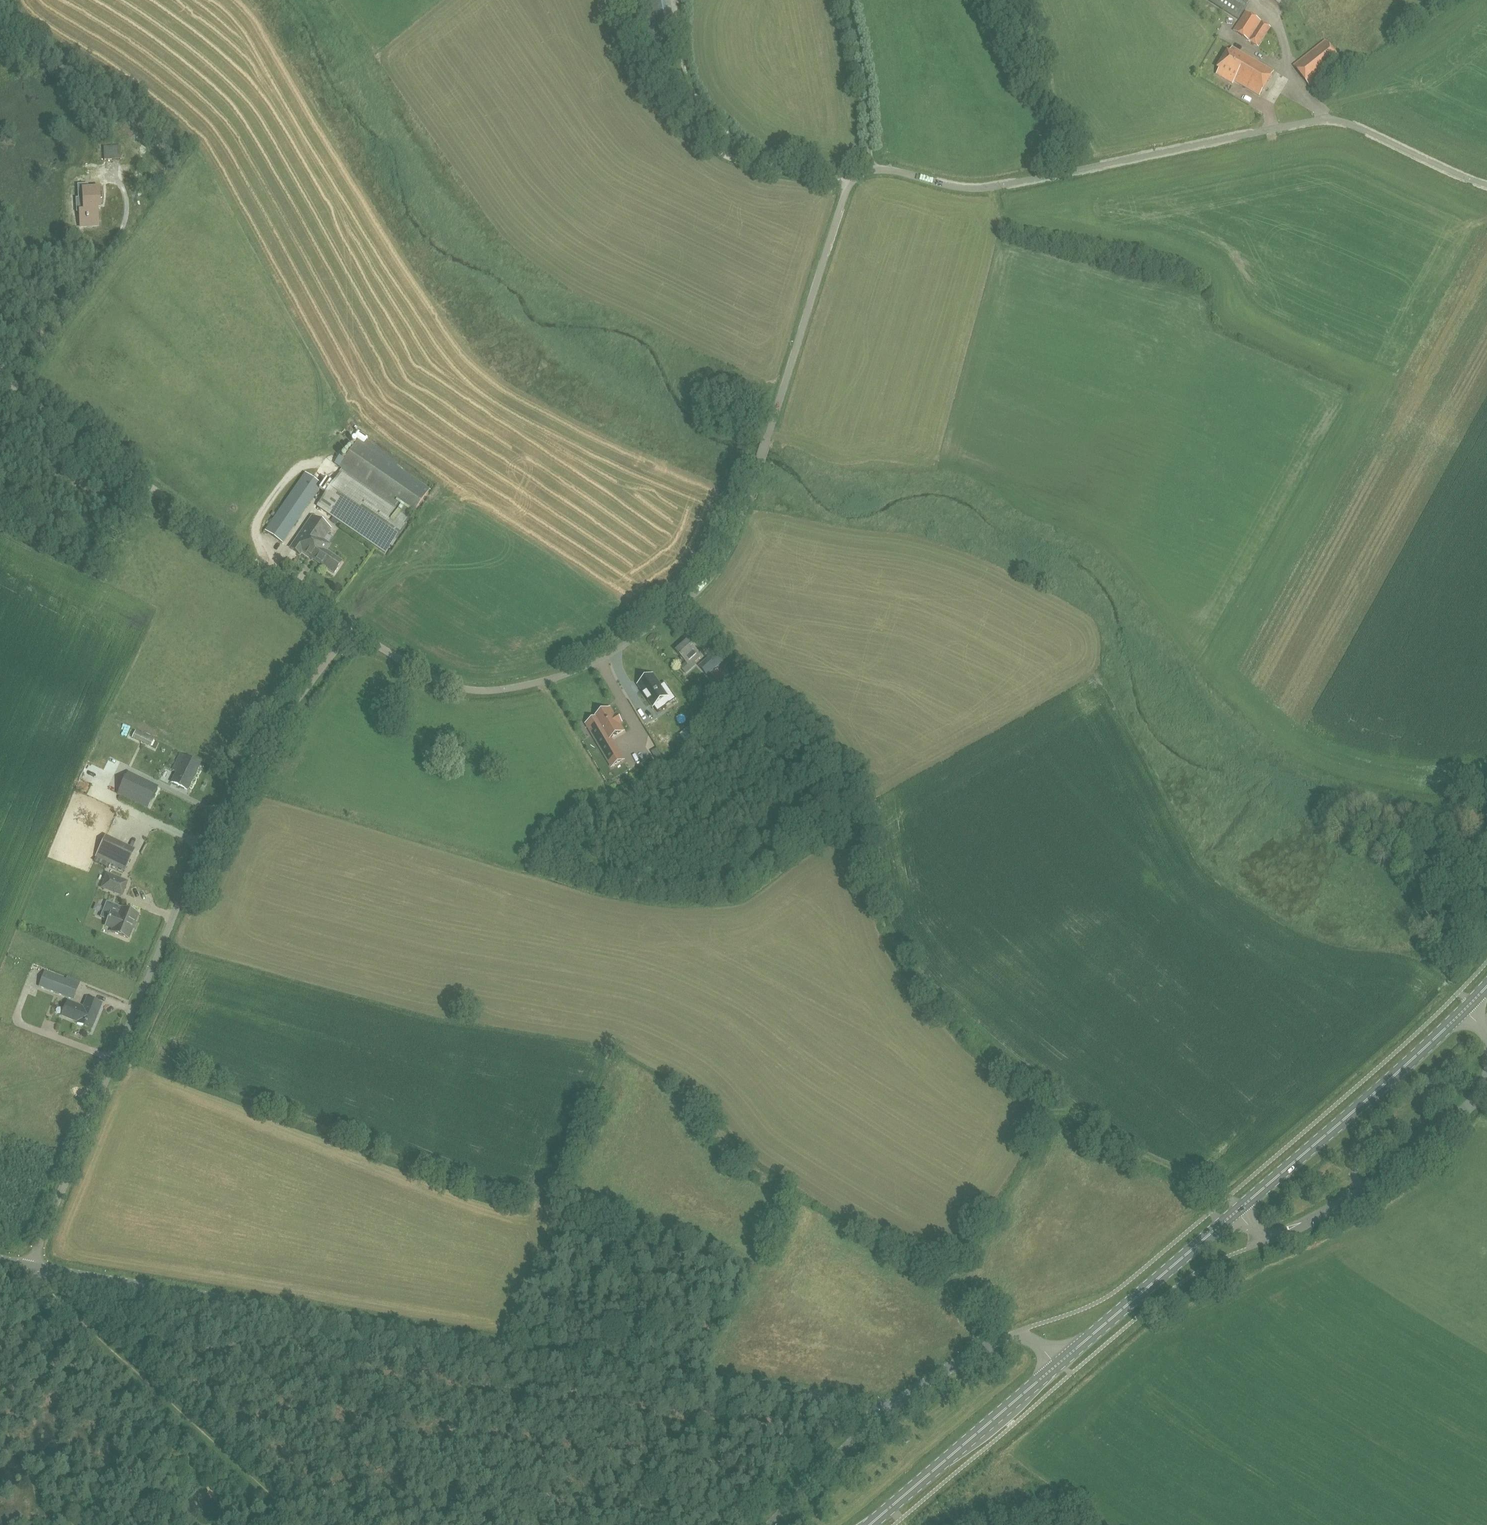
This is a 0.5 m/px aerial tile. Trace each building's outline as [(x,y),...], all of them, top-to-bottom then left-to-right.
[(1246,0),(1208,0),(1239,20),(1250,2),(1246,0)] [(1246,11),(1233,31),(1258,46),(1270,27),(1246,11)] [(1324,41),(1295,64),(1311,84),(1340,60),(1324,41)] [(1274,72),(1232,47),(1216,74),(1233,84),(1235,81),(1260,96),(1274,72)] [(1313,86),(1317,91),(1326,84),(1321,79),(1313,86)] [(104,147),(104,160),(121,160),(121,147),(104,147)] [(87,217),(87,219),(88,226),(98,226),(97,204),(100,204),(99,189),(83,190),(84,211),(87,211),(87,217)] [(339,467),(350,474),(411,516),(429,490),(406,474),(396,467),(398,464),(367,442),(368,441),(365,439),(366,439),(364,437),(356,432),(353,438),(357,441),(343,462),(339,467)] [(340,472),(316,508),(384,555),(408,519),(340,472)] [(322,485),(307,474),(305,473),(271,522),(265,530),(282,542),(288,534),(322,485)] [(312,555),(319,559),(317,562),(334,573),(342,561),(325,550),(318,546),(330,529),(312,516),(290,548),(300,554),(302,551),(311,557),(312,555)] [(695,663),(701,656),(688,642),(677,652),(687,663),(681,667),(687,673),(696,664),(695,663)] [(708,675),(724,660),(715,651),(699,666),(708,675)] [(735,684),(720,668),(713,674),(729,691),(735,684)] [(662,700),(672,693),(665,683),(660,686),(653,676),(639,685),(645,694),(643,695),(644,695),(648,701),(648,702),(650,701),(658,712),(666,706),(662,700)] [(722,719),(727,715),(720,707),(714,711),(722,719)] [(592,732),(612,767),(623,760),(611,739),(623,731),(619,725),(623,723),(617,714),(614,716),(610,709),(595,718),(600,727),(592,732)] [(154,740),(135,731),(132,738),(151,747),(154,740)] [(651,751),(658,762),(664,759),(657,748),(651,751)] [(177,772),(172,782),(187,790),(199,764),(180,754),(173,770),(177,772)] [(147,809),(159,787),(128,772),(117,794),(147,809)] [(105,838),(99,836),(90,853),(97,856),(94,861),(108,868),(111,863),(124,870),(133,851),(106,838),(105,838)] [(47,870),(51,872),(59,853),(55,851),(47,870)] [(58,874),(65,855),(59,853),(52,872),(58,874)] [(102,888),(122,895),(127,882),(107,874),(102,888)] [(108,920),(107,922),(106,926),(114,929),(112,932),(128,939),(137,914),(122,908),(107,902),(101,918),(108,920)] [(73,1001),(80,984),(45,970),(38,987),(73,1001)] [(61,1016),(77,1022),(77,1023),(91,1029),(102,1004),(87,998),(83,1007),(67,1001),(61,1016)]
